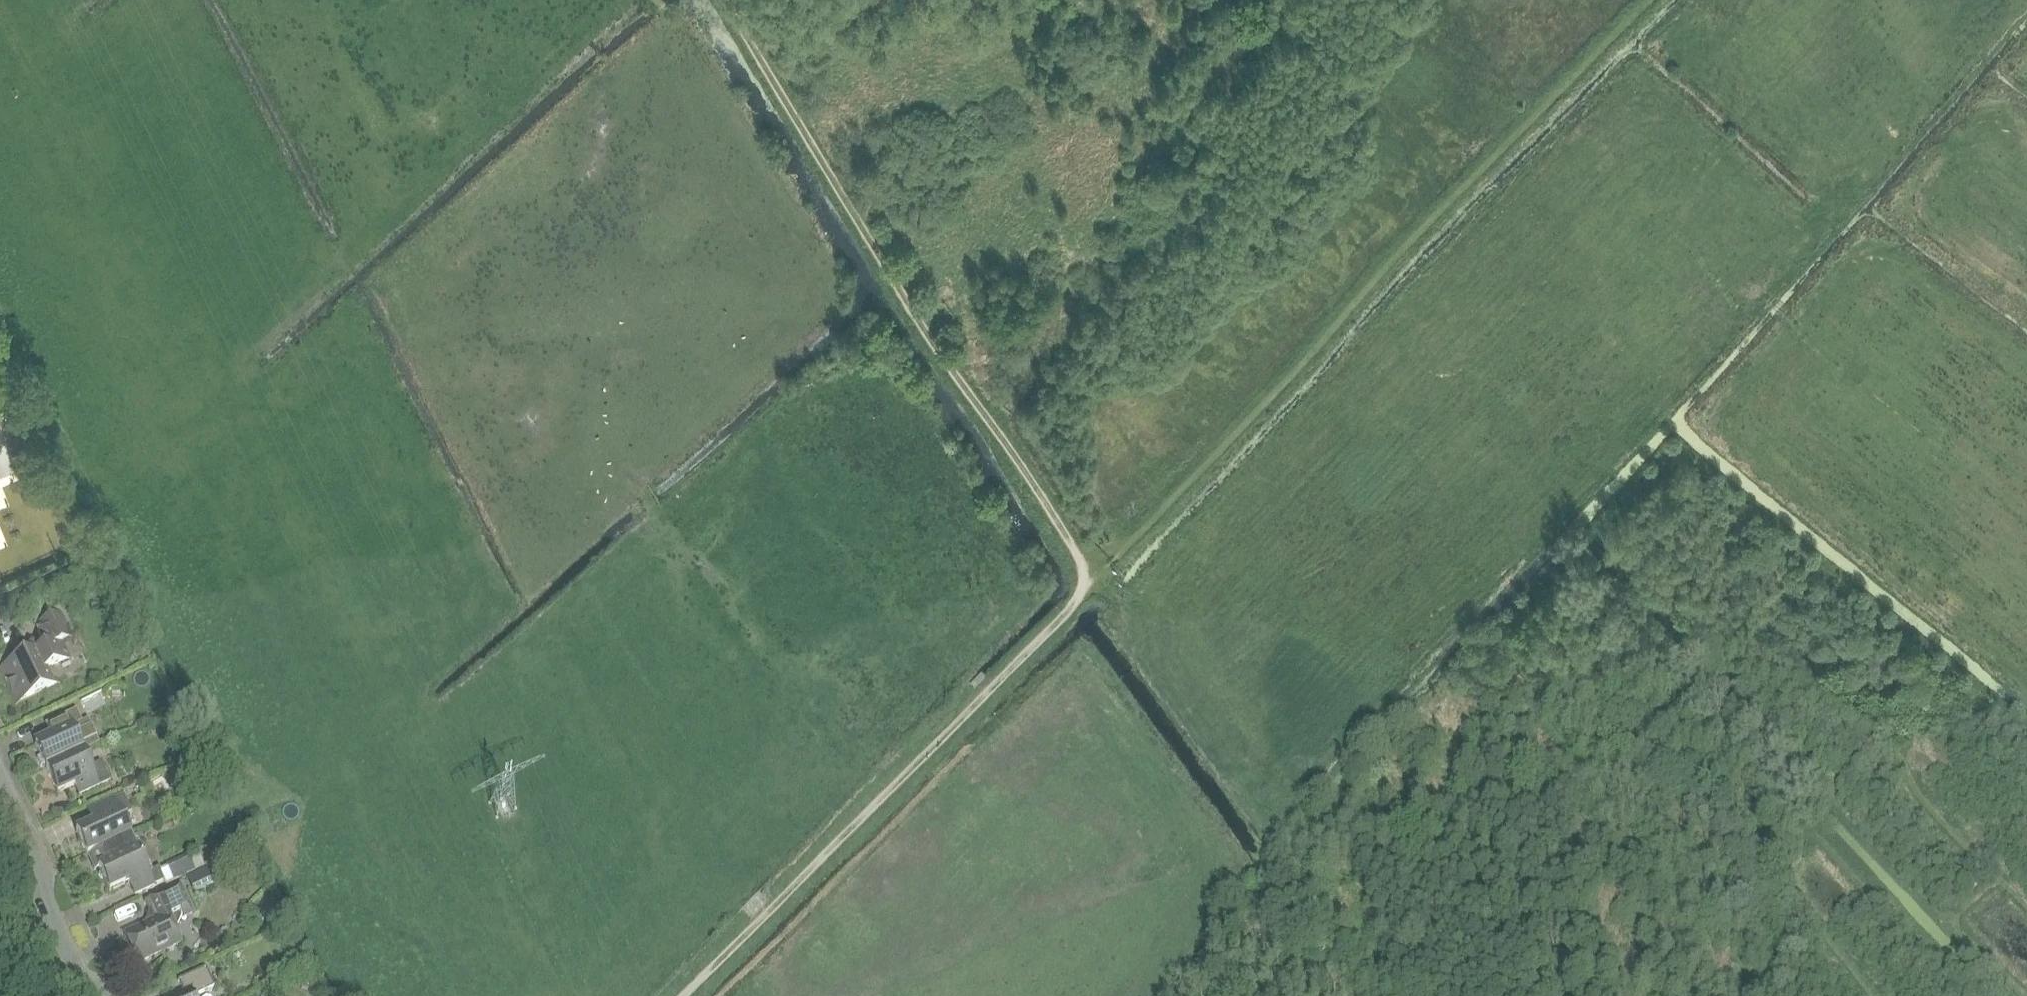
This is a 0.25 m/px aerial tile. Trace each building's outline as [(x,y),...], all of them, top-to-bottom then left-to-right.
[(14,456),(0,462),(0,469),(4,477),(20,470),(14,456)] [(35,627),(44,646),(38,648),(37,645),(27,650),(28,653),(0,666),(0,671),(15,703),(54,685),(46,668),(70,657),(62,639),(71,634),(60,611),(37,621),(39,626),(35,627)] [(34,744),(46,768),(82,751),(99,744),(87,720),(82,722),(76,709),(45,724),(51,736),(34,744)] [(57,793),(73,785),(78,796),(109,782),(100,762),(89,767),(82,751),(46,768),(57,793)] [(121,816),(131,812),(123,794),(93,808),(98,820),(75,831),(86,855),(91,853),(130,834),(121,816)] [(153,871),(142,847),(135,832),(130,834),(91,853),(109,892),(129,882),(134,895),(164,881),(158,868),(153,871)] [(168,866),(174,879),(195,870),(189,857),(168,866)] [(180,881),(148,896),(149,898),(143,900),(153,921),(124,935),(137,962),(180,942),(171,923),(195,912),(180,881)] [(198,994),(214,987),(205,967),(177,980),(183,993),(176,995),(197,995),(198,994)]
